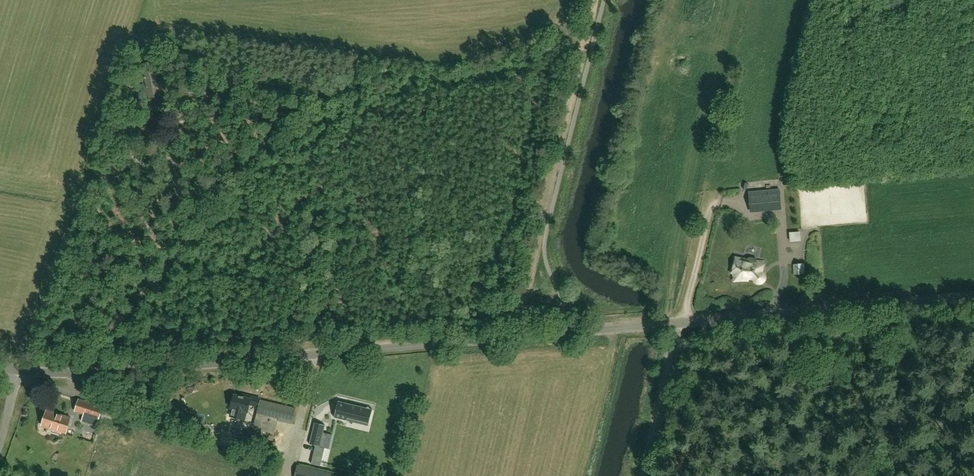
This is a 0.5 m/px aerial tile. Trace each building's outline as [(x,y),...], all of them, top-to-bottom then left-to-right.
[(159,84),(153,61),(159,60),(157,53),(144,56),(145,63),(142,64),(151,100),(163,97),(159,84)] [(751,210),(782,207),(780,189),(749,192),(751,210)] [(730,274),(731,274),(732,274),(732,275),(733,282),(740,282),(744,282),(749,282),(753,282),(754,283),(756,284),(757,285),(759,285),(760,285),(762,285),(764,284),(765,283),(766,281),(767,279),(767,278),(767,276),(766,274),(765,273),(764,272),(764,271),(764,270),(765,264),(764,264),(764,263),(764,262),(765,260),(756,260),(757,259),(751,257),(750,257),(748,258),(735,256),(730,274)] [(794,274),(804,274),(804,264),(794,264),(794,274)] [(765,296),(774,297),(775,288),(766,287),(765,296)] [(260,407),(262,400),(260,399),(243,395),(243,397),(234,394),(231,407),(248,412),(250,405),(259,407),(260,407)] [(102,407),(79,400),(76,410),(99,418),(102,407)] [(291,424),(295,408),(262,400),(260,407),(259,407),(253,429),(275,434),(278,421),(291,424)] [(338,401),(334,418),(347,421),(348,418),(363,422),(367,408),(338,401)] [(70,418),(47,410),(43,425),(55,429),(54,430),(55,431),(60,433),(61,432),(61,431),(66,432),(70,418)] [(325,425),(315,422),(312,432),(323,435),(325,425)] [(320,466),(325,448),(320,447),(316,446),(312,464),(320,466)]
